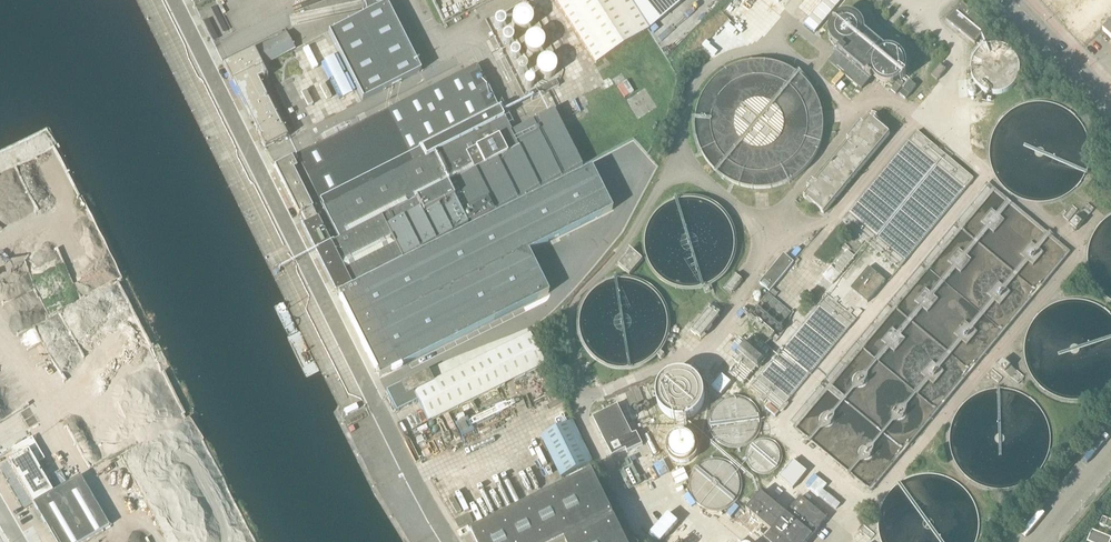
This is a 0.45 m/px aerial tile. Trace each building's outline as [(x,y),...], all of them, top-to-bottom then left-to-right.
[(366,13),(328,33),(362,100),(421,71),(385,0),(364,0),(366,13)] [(596,63),(648,29),(629,0),(555,0),(596,63)] [(961,2),(946,20),(975,44),(990,26),(961,2)] [(817,33),(825,23),(810,10),(801,20),(817,33)] [(832,59),(830,62),(862,89),(874,74),(874,73),(873,72),(873,71),(873,70),(872,69),(872,68),(872,67),(872,66),(872,65),(872,64),(872,63),(872,62),(873,62),(873,61),(873,60),(873,59),(874,59),(874,58),(874,57),(875,57),(875,56),(876,56),(876,55),(877,54),(878,53),(879,53),(879,52),(880,52),(880,51),(881,51),(882,51),(882,50),(883,50),(884,50),(885,50),(886,49),(887,49),(888,49),(889,49),(890,49),(891,49),(892,49),(892,50),(893,50),(894,50),(895,50),(896,51),(897,51),(897,52),(898,52),(899,52),(899,53),(900,53),(900,54),(901,54),(901,55),(901,54),(905,46),(905,45),(905,44),(905,43),(905,42),(904,42),(904,41),(904,40),(903,40),(902,40),(902,39),(901,39),(900,39),(899,39),(898,39),(898,38),(897,38),(896,38),(895,37),(894,37),(893,37),(892,36),(891,36),(890,35),(889,35),(889,34),(888,34),(887,34),(887,33),(886,33),(885,32),(883,34),(880,31),(881,29),(880,28),(879,27),(878,26),(878,25),(877,25),(877,24),(876,23),(875,22),(874,21),(874,20),(873,19),(873,18),(872,17),(872,16),(872,15),(871,15),(871,14),(871,13),(870,13),(870,12),(869,12),(869,11),(868,11),(867,11),(866,11),(865,11),(865,12),(864,12),(856,17),(857,17),(857,18),(858,18),(858,19),(859,19),(859,20),(860,20),(860,21),(861,21),(861,22),(861,23),(862,23),(862,24),(863,25),(863,26),(863,27),(864,28),(864,29),(864,30),(864,31),(864,32),(864,33),(864,34),(864,35),(863,35),(863,36),(863,37),(863,38),(862,38),(862,39),(862,40),(861,40),(861,41),(860,42),(860,43),(859,43),(859,44),(858,44),(858,45),(857,45),(856,45),(856,46),(855,46),(854,47),(853,47),(852,47),(852,48),(851,48),(850,48),(849,48),(848,48),(847,48),(846,48),(845,48),(844,48),(843,48),(842,48),(842,47),(838,52),(832,59)] [(856,17),(854,16),(852,15),(850,15),(849,15),(848,15),(847,15),(845,15),(844,15),(842,15),(840,16),(839,17),(837,18),(836,19),(835,20),(833,21),(833,22),(832,24),(831,25),(831,27),(830,29),(830,31),(830,32),(830,34),(831,36),(831,37),(832,38),(832,40),(833,41),(834,42),(835,43),(836,44),(837,45),(838,46),(840,47),(842,47),(842,48),(843,48),(844,48),(845,48),(846,48),(847,48),(848,48),(849,48),(850,48),(851,48),(852,48),(852,47),(853,47),(854,47),(855,46),(856,46),(856,45),(857,45),(858,45),(858,44),(859,44),(859,43),(860,43),(860,42),(861,41),(861,40),(862,40),(862,39),(862,38),(863,38),(863,37),(863,36),(863,35),(864,35),(864,34),(864,33),(864,32),(864,31),(864,30),(864,29),(864,28),(863,27),(863,26),(863,25),(862,24),(862,23),(861,23),(861,22),(861,21),(860,21),(860,20),(859,20),(859,19),(858,19),(858,18),(857,18),(857,17),(856,17)] [(1110,38),(1110,21),(1105,27),(1103,29),(1110,38)] [(282,127),(281,128),(258,79),(266,75),(267,77),(262,65),(290,51),(282,34),(254,49),(223,64),(232,81),(233,81),(261,138),(260,138),(265,148),(287,137),(282,127)] [(1003,93),(1005,92),(1008,90),(1010,89),(1011,88),(1013,87),(1014,86),(1015,85),(1016,83),(1017,81),(1018,80),(1018,79),(1019,77),(1019,75),(1020,74),(1020,72),(1020,70),(1020,68),(1020,67),(1020,65),(1019,64),(1019,62),(1018,59),(1017,58),(1016,56),(1015,55),(1014,53),(1013,52),(1012,51),(1011,50),(1009,49),(1008,48),(1005,47),(1003,46),(1002,46),(999,45),(998,45),(997,45),(995,45),(992,45),(989,45),(988,46),(986,47),(984,48),(983,48),(981,49),(980,50),(979,51),(977,53),(976,54),(975,55),(974,58),(973,59),(972,61),(972,62),(972,63),(971,64),(971,66),(971,68),(971,69),(971,71),(971,73),(971,75),(972,77),(973,78),(973,80),(974,82),(975,83),(976,85),(978,86),(979,87),(980,88),(981,89),(983,91),(984,91),(986,92),(988,93),(990,93),(992,94),(994,94),(996,94),(999,94),(1002,93),(1003,93)] [(874,74),(876,76),(876,77),(878,78),(879,79),(881,80),(882,81),(885,82),(886,82),(888,82),(890,82),(892,82),(893,82),(895,81),(896,81),(898,80),(900,78),(901,77),(902,76),(903,74),(904,73),(904,72),(905,71),(905,69),(905,67),(905,66),(905,65),(905,64),(905,63),(905,61),(904,59),(903,57),(902,56),(901,55),(901,54),(900,54),(900,53),(899,53),(899,52),(898,52),(897,52),(897,51),(896,51),(895,50),(894,50),(893,50),(892,50),(892,49),(891,49),(890,49),(889,49),(888,49),(887,49),(886,49),(885,50),(884,50),(883,50),(882,50),(882,51),(881,51),(880,51),(880,52),(879,52),(879,53),(878,53),(877,54),(876,55),(876,56),(875,56),(875,57),(874,57),(874,58),(874,59),(873,59),(873,60),(873,61),(873,62),(872,62),(872,63),(872,64),(872,65),(872,66),(872,67),(872,68),(872,69),(873,70),(873,71),(873,72),(874,73),(874,74)] [(763,62),(743,65),(724,75),(710,90),(701,108),(699,128),(703,149),(713,166),(729,180),(748,188),(768,189),(789,184),(807,172),(819,154),(826,134),(825,113),(817,93),(803,77),(784,66),(763,62)] [(931,75),(937,80),(946,69),(940,64),(931,75)] [(287,160),(287,161),(284,162),(283,162),(283,163),(274,167),(298,216),(305,213),(307,218),(301,221),(336,292),(350,285),(350,284),(402,258),(467,225),(467,224),(581,166),(553,110),(510,132),(477,66),(296,157),(301,166),(296,168),(291,158),(292,158),(291,158),(287,160)] [(891,89),(896,94),(903,84),(898,80),(891,89)] [(899,94),(905,99),(916,86),(910,81),(899,94)] [(1022,104),(1020,105),(1018,106),(1015,107),(1013,108),(1011,110),(1009,111),(1007,112),(1005,115),(1003,116),(1003,115),(998,121),(998,122),(997,124),(995,127),(993,130),(992,133),(991,135),(991,138),(990,141),(990,142),(989,145),(989,148),(989,151),(989,155),(989,157),(990,160),(990,162),(991,164),(991,166),(992,169),(993,172),(994,174),(996,176),(997,179),(999,182),(1002,185),(1004,187),(1004,188),(1010,193),(1013,194),(1015,195),(1019,197),(1021,198),(1023,199),(1025,200),(1027,200),(1030,201),(1033,202),(1037,202),(1039,202),(1042,202),(1045,202),(1049,201),(1052,201),(1056,199),(1058,198),(1061,197),(1064,196),(1067,194),(1070,192),(1073,189),(1076,187),(1077,187),(1081,181),(1083,178),(1085,175),(1085,173),(1086,171),(1087,168),(1088,166),(1089,164),(1089,160),(1090,157),(1090,154),(1090,151),(1090,147),(1090,145),(1090,144),(1089,142),(1089,140),(1088,137),(1088,135),(1087,133),(1086,130),(1085,128),(1083,125),(1081,123),(1080,121),(1078,118),(1076,116),(1075,115),(1075,114),(1070,109),(1069,110),(1066,108),(1063,106),(1060,105),(1058,104),(1056,103),(1053,103),(1049,102),(1045,101),(1043,101),(1041,101),(1037,101),(1034,101),(1031,101),(1027,102),(1024,103),(1022,104)] [(863,124),(861,122),(846,139),(849,141),(815,183),(812,180),(807,187),(810,189),(803,197),(824,213),(835,199),(837,197),(846,186),(848,184),(857,173),(859,171),(890,134),(887,131),(872,119),(870,117),(863,124)] [(950,159),(954,154),(944,147),(940,151),(917,131),(842,221),(847,226),(845,229),(848,232),(851,229),(856,233),(861,238),(859,241),(862,244),(865,240),(870,244),(875,249),(873,252),(876,255),(879,252),(885,256),(889,261),(887,264),(890,267),(893,264),(899,268),(974,179),(950,159)] [(591,168),(337,294),(379,377),(548,293),(528,252),(612,210),(591,168)] [(912,442),(1071,252),(989,184),(841,361),(840,360),(837,362),(839,363),(818,388),(817,387),(815,389),(816,390),(789,422),(871,490),(910,444),(911,446),(913,443),(912,442)] [(688,201),(674,204),(662,212),(654,223),(649,237),(649,251),(654,264),(662,275),(674,283),(688,287),(702,286),(715,280),(726,271),(733,258),(735,244),(733,230),(726,217),(716,207),(702,202),(688,201)] [(1094,209),(1087,203),(1071,223),(1078,228),(1094,209)] [(1110,215),(1107,217),(1105,218),(1104,219),(1102,221),(1101,221),(1096,227),(1096,228),(1095,230),(1094,231),(1093,234),(1092,236),(1091,238),(1090,240),(1089,243),(1088,245),(1088,249),(1087,251),(1087,253),(1087,257),(1087,259),(1087,261),(1088,264),(1088,266),(1089,270),(1089,272),(1090,274),(1091,277),(1092,279),(1093,281),(1095,284),(1097,287),(1098,288),(1100,290),(1102,293),(1102,294),(1108,299),(1108,298),(1110,300),(1110,214),(1110,215)] [(855,257),(849,252),(852,249),(845,244),(841,248),(844,250),(823,276),(832,284),(855,257)] [(773,288),(773,287),(794,263),(793,262),(784,254),(759,283),(769,291),(769,292),(773,288)] [(850,288),(867,302),(886,281),(869,266),(850,288)] [(631,280),(616,281),(602,288),(591,298),(584,312),(582,327),(586,342),(595,355),(607,364),(622,368),(636,368),(649,363),(660,354),(667,343),(671,329),(670,315),(665,302),(656,291),(645,284),(631,280)] [(778,328),(792,310),(769,292),(754,312),(761,317),(767,309),(776,316),(771,322),(778,328)] [(827,295),(751,386),(763,396),(760,399),(763,402),(766,398),(778,408),(779,410),(780,411),(784,405),(786,407),(789,403),(787,402),(856,319),(850,314),(853,311),(850,308),(847,312),(836,303),(839,299),(835,296),(833,300),(827,295)] [(1110,313),(1110,312),(1104,307),(1104,308),(1102,306),(1099,304),(1096,303),(1092,301),(1089,300),(1085,299),(1080,298),(1077,298),(1075,298),(1072,298),(1069,298),(1065,299),(1063,299),(1059,301),(1055,302),(1052,304),(1049,305),(1047,306),(1045,308),(1043,309),(1040,312),(1038,313),(1033,319),(1033,320),(1032,322),(1031,323),(1029,326),(1028,328),(1027,330),(1026,333),(1026,335),(1025,337),(1025,340),(1024,341),(1024,343),(1024,346),(1024,349),(1024,353),(1024,356),(1025,358),(1025,361),(1026,364),(1027,367),(1028,369),(1029,372),(1030,373),(1032,376),(1034,379),(1035,380),(1037,382),(1039,385),(1039,386),(1045,391),(1045,390),(1047,392),(1050,393),(1054,395),(1057,396),(1059,397),(1062,398),(1064,398),(1066,399),(1069,399),(1071,399),(1073,399),(1076,399),(1079,399),(1081,399),(1084,399),(1086,398),(1091,397),(1095,395),(1099,393),(1102,392),(1104,390),(1106,388),(1109,386),(1110,384),(1110,314),(1110,313)] [(710,307),(699,323),(708,329),(719,313),(710,307)] [(386,391),(396,412),(417,402),(427,422),(544,365),(529,335),(527,330),(447,361),(427,371),(386,391)] [(738,352),(740,353),(758,369),(766,360),(747,344),(745,342),(738,352)] [(997,366),(1018,384),(1024,377),(1003,359),(997,366)] [(705,391),(705,390),(704,389),(704,387),(703,385),(702,383),(701,381),(700,380),(698,378),(697,376),(695,375),(693,374),(690,373),(689,372),(686,371),(685,371),(682,371),(679,371),(677,371),(675,371),(674,372),(671,373),(669,374),(667,375),(665,376),(663,378),(662,380),(661,381),(660,383),(659,385),(658,387),(657,389),(657,390),(657,392),(657,393),(656,396),(657,398),(657,400),(657,401),(658,403),(658,405),(659,407),(661,409),(662,411),(664,413),(666,414),(668,416),(670,417),(673,418),(674,419),(676,419),(678,419),(681,419),(683,419),(684,419),(687,419),(688,418),(691,417),(694,416),(696,415),(698,413),(699,411),(700,410),(701,409),(702,407),(703,405),(704,403),(705,401),(705,400),(705,398),(705,397),(705,396),(705,395),(705,392),(705,391)] [(732,377),(728,382),(737,390),(742,385),(732,377)] [(1047,430),(1037,398),(1013,388),(1001,387),(1016,383),(1002,382),(1001,377),(1000,385),(964,397),(951,429),(950,440),(961,473),(990,485),(989,485),(1004,486),(1039,475),(1050,448),(1051,434),(1048,425),(1047,430)] [(751,441),(752,440),(753,439),(754,437),(755,436),(757,434),(757,432),(758,431),(758,430),(759,428),(759,426),(759,423),(759,421),(759,420),(759,418),(759,417),(758,416),(758,414),(757,412),(756,410),(755,409),(754,408),(754,407),(753,406),(752,405),(750,403),(748,402),(745,400),(742,399),(739,399),(738,398),(736,398),(733,398),(731,399),(728,399),(726,400),(724,401),(722,402),(721,403),(719,405),(718,406),(717,407),(715,409),(714,412),(713,414),(712,415),(712,417),(711,419),(711,421),(711,423),(711,425),(712,426),(712,428),(712,430),(713,432),(714,434),(715,436),(716,437),(717,439),(719,440),(720,441),(722,442),(723,443),(725,444),(727,445),(729,446),(731,446),(733,446),(735,446),(738,446),(740,446),(742,445),(744,445),(746,444),(748,443),(749,442),(751,441)] [(344,409),(346,414),(358,409),(356,404),(344,409)] [(608,448),(633,436),(618,405),(593,417),(608,448)] [(561,477),(593,462),(572,421),(541,436),(561,477)] [(695,438),(693,436),(693,435),(691,434),(690,433),(689,433),(688,432),(687,432),(686,432),(684,431),(683,431),(682,431),(680,431),(679,432),(677,432),(676,432),(675,433),(673,434),(672,435),(671,435),(671,436),(669,438),(669,439),(668,440),(667,442),(667,443),(667,444),(666,445),(666,447),(666,448),(666,449),(667,450),(667,452),(668,454),(669,455),(669,456),(670,457),(671,459),(673,460),(674,461),(676,462),(678,462),(679,463),(681,463),(683,463),(685,463),(687,462),(688,462),(690,461),(691,460),(693,459),(694,457),(695,456),(696,455),(697,453),(697,451),(698,449),(698,448),(698,446),(698,444),(697,442),(697,441),(696,439),(695,438)] [(15,457),(8,461),(33,503),(52,492),(36,464),(44,459),(32,437),(11,449),(15,457)] [(777,446),(776,446),(775,445),(775,444),(773,443),(770,442),(769,441),(768,441),(765,441),(763,441),(761,441),(759,442),(758,443),(756,444),(755,445),(754,446),(753,447),(752,448),(752,449),(751,450),(750,452),(750,454),(750,455),(750,456),(750,457),(750,458),(750,459),(750,461),(751,462),(751,463),(752,464),(753,466),(754,467),(756,468),(757,469),(759,470),(760,471),(762,471),(764,472),(766,472),(768,471),(770,471),(771,470),(773,470),(774,469),(775,468),(777,466),(778,465),(778,464),(779,463),(780,461),(780,460),(780,458),(780,457),(780,455),(780,453),(780,452),(780,451),(779,450),(779,449),(778,448),(777,446)] [(648,461),(653,458),(653,457),(650,452),(645,455),(648,461)] [(740,489),(740,487),(740,485),(740,483),(740,482),(739,480),(739,479),(739,477),(738,475),(737,474),(737,473),(736,472),(735,471),(734,469),(732,467),(730,466),(728,465),(726,464),(724,463),(723,462),(721,462),(720,461),(718,461),(715,461),(713,461),(711,462),(710,462),(708,463),(705,464),(704,464),(703,465),(702,466),(700,467),(698,469),(697,471),(695,473),(694,475),(694,477),(693,478),(693,479),(692,482),(692,483),(692,484),(692,486),(692,487),(692,489),(693,491),(694,493),(695,496),(696,498),(697,499),(698,501),(700,502),(701,504),(703,505),(705,506),(708,508),(710,508),(712,509),(715,509),(718,509),(720,509),(722,508),(724,508),(726,507),(728,506),(730,505),(731,504),(732,503),(734,501),(735,499),(737,497),(738,495),(738,493),(739,492),(739,491),(740,489)] [(472,532),(476,541),(563,541),(565,541),(566,541),(626,541),(593,473),(472,532)] [(977,538),(978,535),(978,532),(979,530),(979,527),(979,524),(979,521),(979,519),(978,516),(978,513),(977,511),(977,509),(976,506),(975,503),(973,501),(972,498),(971,496),(969,493),(968,492),(966,490),(964,488),(962,486),(960,484),(958,483),(956,481),(954,480),(951,479),(949,478),(946,477),(943,475),(941,475),(937,474),(935,474),(932,473),(930,473),(927,473),(924,473),(920,474),(917,474),(913,476),(909,477),(907,478),(904,479),(902,481),(899,482),(897,484),(895,486),(893,487),(891,489),(890,491),(887,494),(886,495),(885,497),(884,499),(883,502),(881,505),(881,507),(880,510),(879,512),(879,515),(878,518),(878,520),(878,523),(878,525),(878,528),(878,530),(879,532),(879,535),(880,538),(880,539),(881,541),(975,541),(976,541),(976,539),(977,538)] [(52,492),(33,503),(56,541),(80,541),(109,526),(80,476),(52,492)] [(785,541),(807,541),(827,518),(801,496),(786,514),(761,492),(746,510),(785,541)] [(757,524),(744,513),(740,519),(752,530),(757,524)] [(455,521),(459,529),(473,522),(469,514),(455,521)] [(987,521),(993,525),(997,520),(992,515),(987,521)] [(1103,517),(1100,525),(1110,529),(1110,521),(1103,517)] [(1088,541),(1110,541),(1110,540),(1110,538),(1092,530),(1087,541),(1088,541)]
